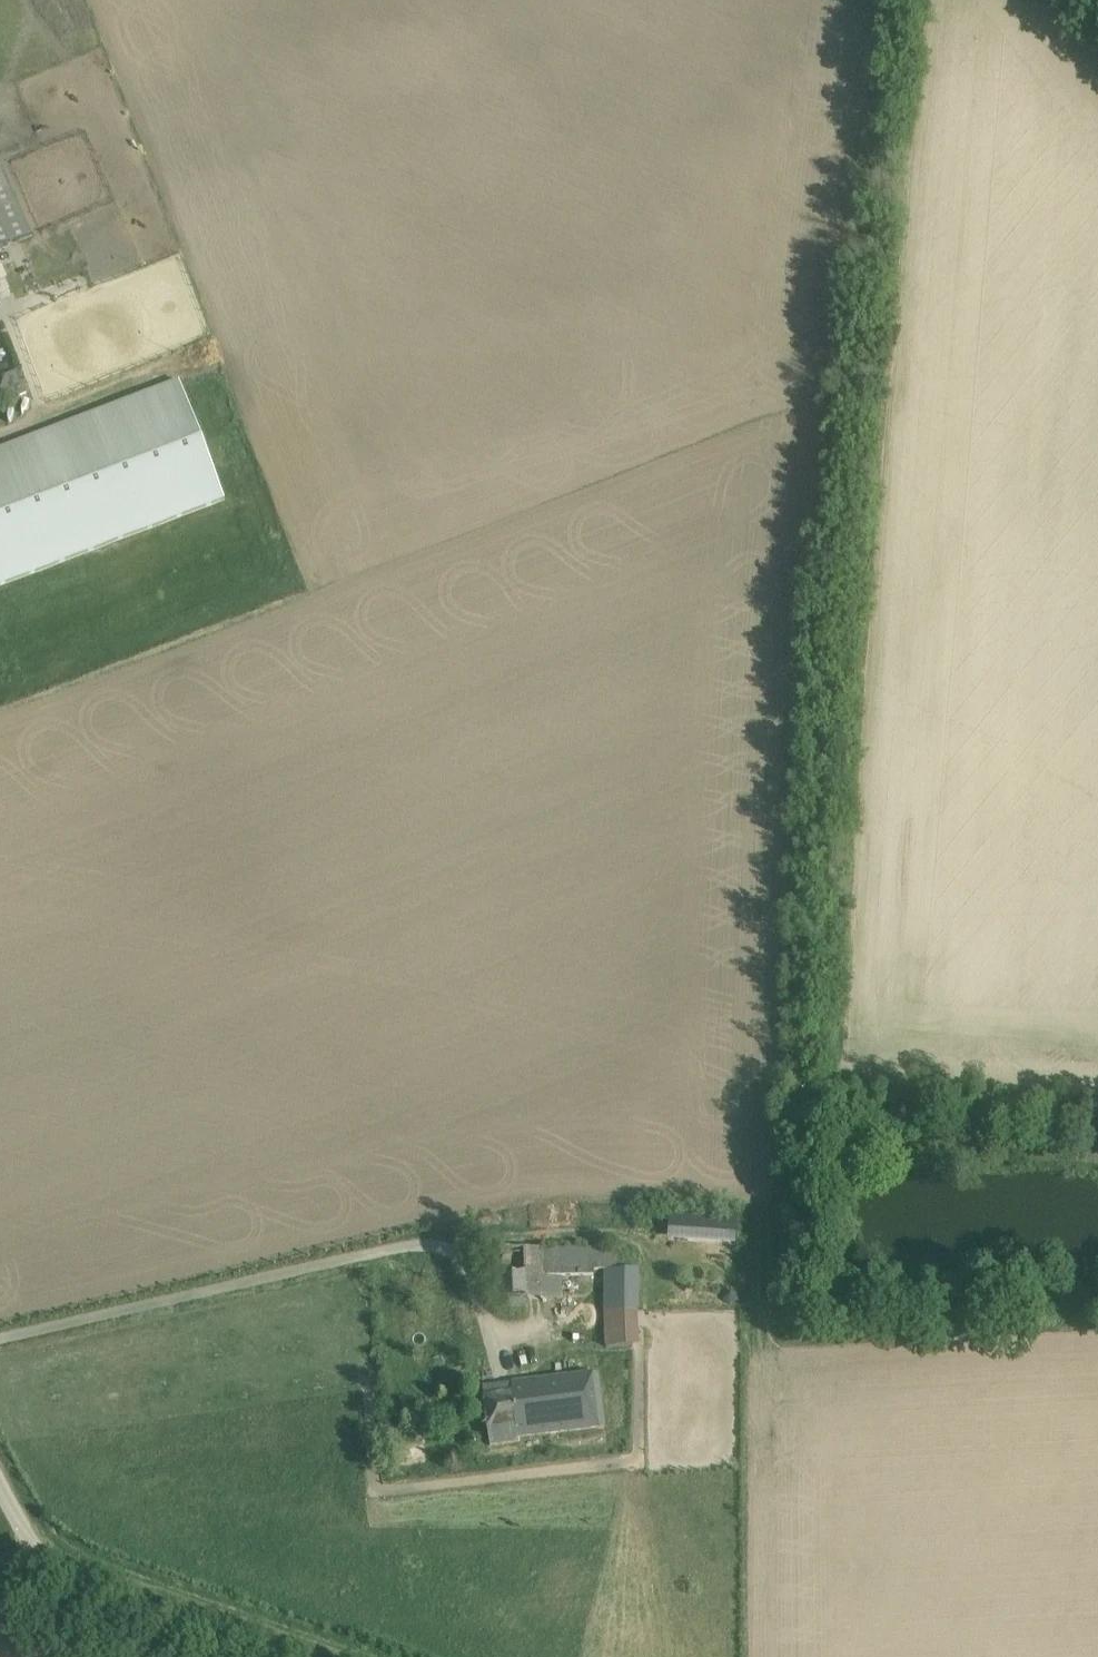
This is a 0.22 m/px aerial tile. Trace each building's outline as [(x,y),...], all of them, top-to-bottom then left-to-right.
[(7,164),(0,167),(0,253),(38,235),(7,164)] [(10,395),(26,388),(18,370),(3,376),(10,395)] [(180,381),(0,450),(0,585),(225,499),(180,381)] [(671,1240),(740,1241),(740,1211),(671,1210),(671,1240)] [(623,1247),(515,1249),(493,1249),(495,1308),(528,1307),(527,1299),(562,1299),(562,1275),(594,1275),(593,1270),(623,1269),(623,1247)] [(731,1285),(723,1290),(722,1300),(731,1305),(739,1300),(739,1291),(731,1285)] [(606,1309),(607,1346),(643,1345),(641,1308),(606,1309)] [(598,1373),(508,1383),(483,1386),(490,1445),(518,1442),(518,1437),(604,1426),(598,1373)] [(428,1463),(426,1441),(395,1444),(397,1466),(428,1463)] [(59,1646),(71,1650),(75,1638),(63,1633),(59,1646)]
